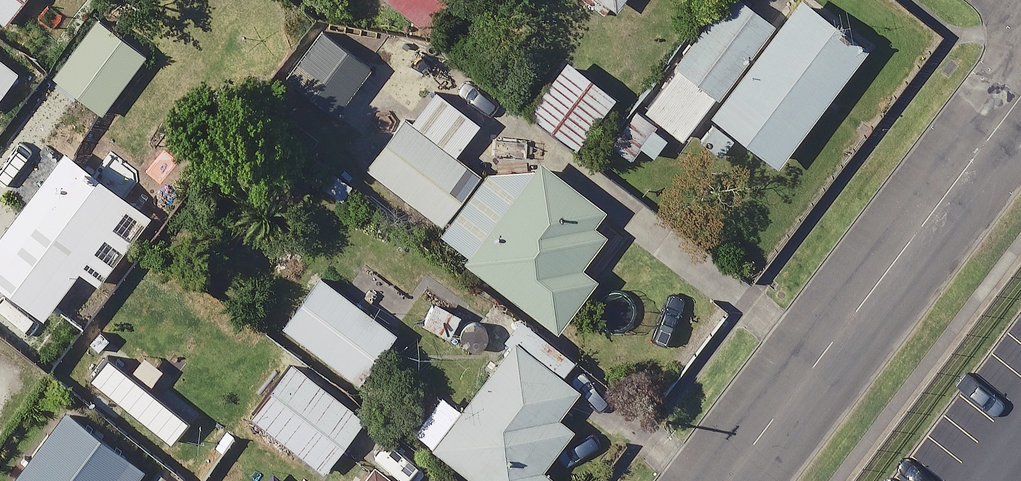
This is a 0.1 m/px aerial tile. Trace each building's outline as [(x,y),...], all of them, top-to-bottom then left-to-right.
[(10,0),(0,0),(0,13),(10,0)] [(418,24),(436,0),(384,0),(418,24)] [(599,12),(609,0),(583,0),(599,12)] [(796,0),(783,0),(766,22),(737,0),(708,0),(630,103),(673,136),(695,106),(766,160),(854,44),(796,0)] [(93,9),(76,29),(41,69),(90,111),(142,51),(93,9)] [(359,66),(311,27),(277,69),(324,108),(359,66)] [(603,92),(553,54),(514,105),(564,143),(603,92)] [(0,62),(0,79),(9,69),(0,62)] [(429,217),(464,174),(441,156),(470,118),(424,83),(404,110),(364,80),(331,124),(349,137),(339,150),(429,217)] [(52,146),(0,215),(0,288),(32,312),(67,265),(88,280),(139,213),(52,146)] [(464,174),(429,217),(460,240),(450,253),(545,325),(584,273),(568,261),(597,223),(568,202),(573,195),(526,159),(497,198),(464,174)] [(385,328),(306,270),(270,319),(349,377),(385,328)] [(447,403),(423,385),(396,421),(435,450),(475,480),(529,480),(538,470),(529,463),(559,422),(544,411),(565,384),(544,368),(558,349),(514,315),(447,403)] [(280,351),(276,357),(248,335),(214,380),(245,404),(240,411),(314,466),(357,409),(306,371),(280,351)] [(57,406),(0,479),(0,480),(119,480),(132,465),(57,406)]
